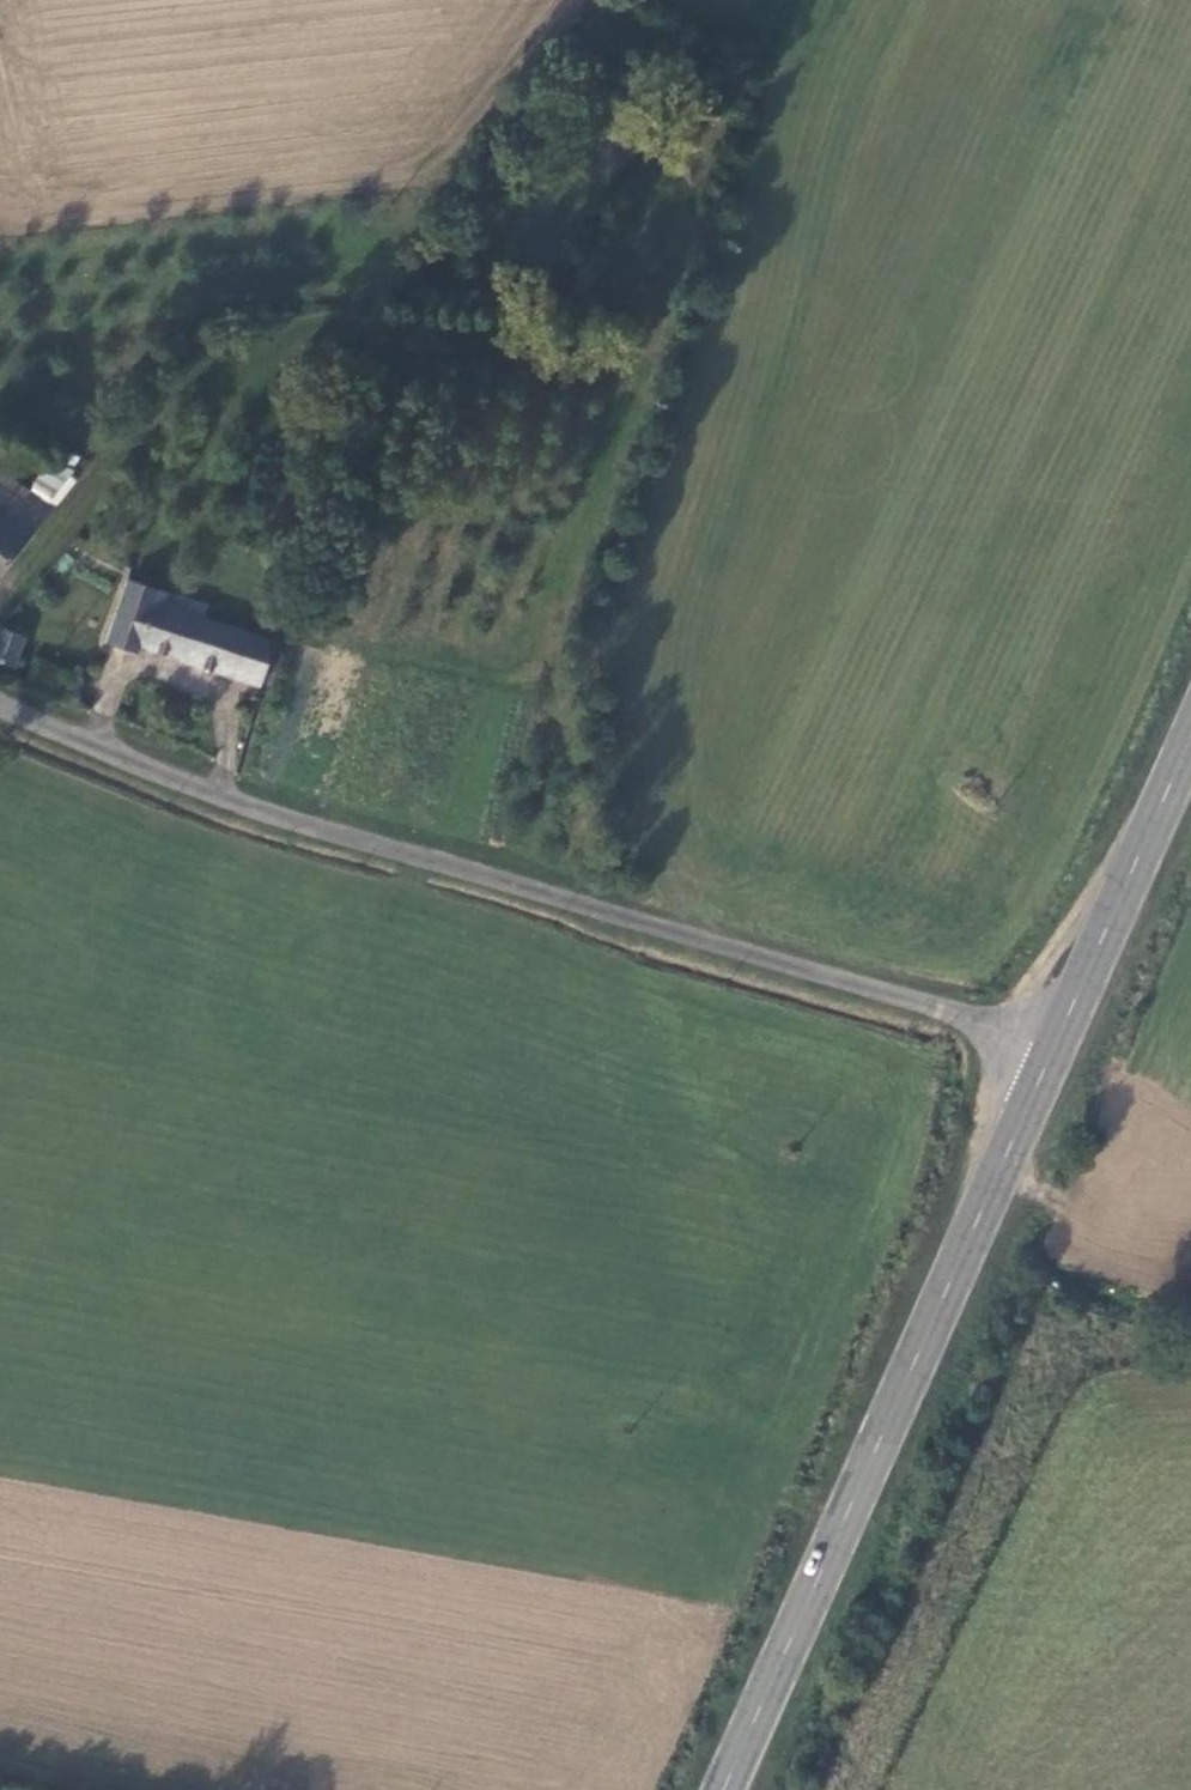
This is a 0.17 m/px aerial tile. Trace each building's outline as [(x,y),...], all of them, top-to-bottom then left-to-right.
[(46,526),(16,503),(38,475),(9,450),(0,462),(0,557),(15,569),(46,526)] [(46,526),(68,496),(38,475),(16,503),(46,526)] [(130,585),(127,594),(168,608),(205,620),(206,612),(130,585)] [(200,667),(263,686),(277,643),(205,620),(168,608),(127,594),(108,647),(135,656),(140,646),(200,667)] [(2,675),(5,673),(7,669),(10,666),(15,669),(24,638),(0,631),(0,675),(2,675)]
